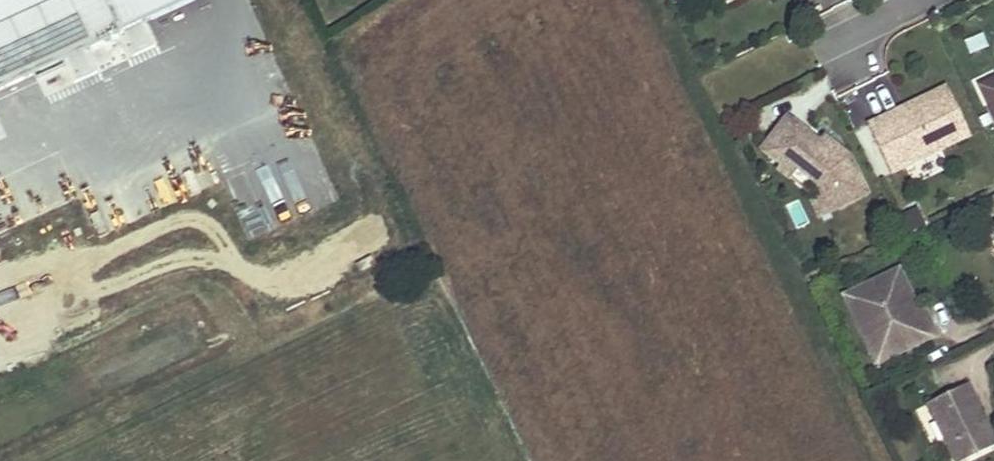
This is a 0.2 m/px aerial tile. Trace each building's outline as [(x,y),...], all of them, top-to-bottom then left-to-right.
[(980,88),(984,96),(988,105),(993,102),(993,81),(989,83),(980,88)] [(947,88),(868,127),(891,174),(905,167),(941,150),(970,136),(947,88)] [(787,118),(762,151),(781,166),(791,153),(802,162),(797,169),(817,184),(822,196),(810,201),(818,218),(868,194),(849,157),(835,146),(830,152),(818,142),(787,118)] [(823,136),(818,142),(830,152),(835,146),(823,136)] [(905,167),(914,185),(950,168),(941,150),(905,167)] [(781,166),(777,170),(788,179),(797,169),(802,162),(791,153),(781,166)] [(899,271),(845,297),(869,347),(883,341),(891,358),(936,336),(927,318),(915,324),(911,316),(919,312),(899,271)] [(919,312),(911,316),(915,324),(927,318),(923,309),(919,312)] [(883,341),(869,347),(877,365),(891,358),(883,341)] [(927,404),(955,460),(963,460),(993,446),(993,439),(986,421),(980,424),(970,402),(975,400),(967,384),(927,404)] [(975,400),(970,402),(980,424),(986,421),(975,400)]
